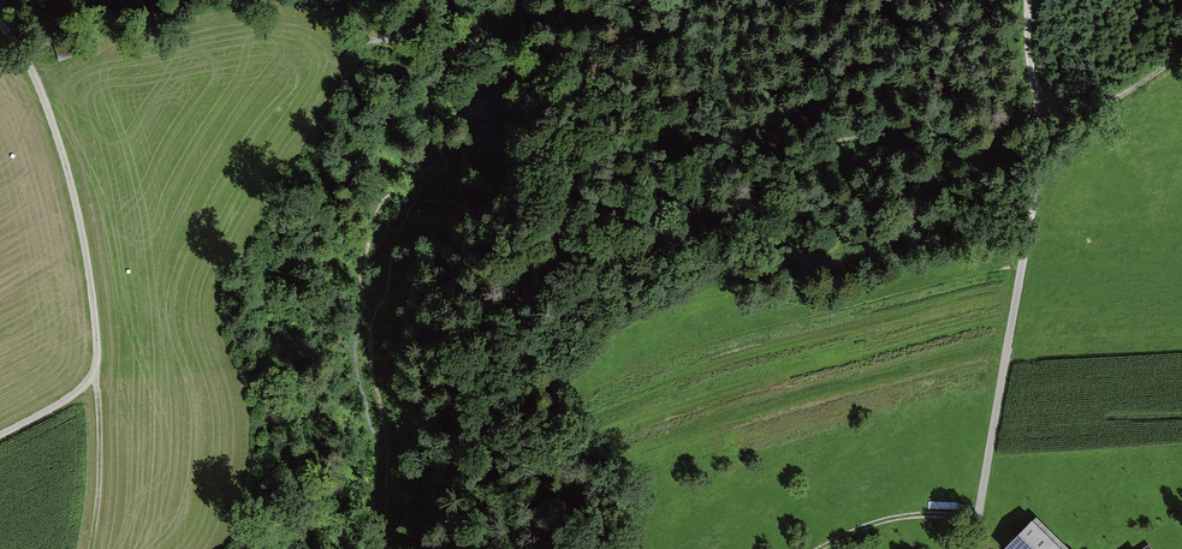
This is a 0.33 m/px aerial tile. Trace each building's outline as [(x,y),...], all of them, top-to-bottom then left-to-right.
[(1008,546),(1011,548),(1058,548),(1032,523),(1008,546)]
